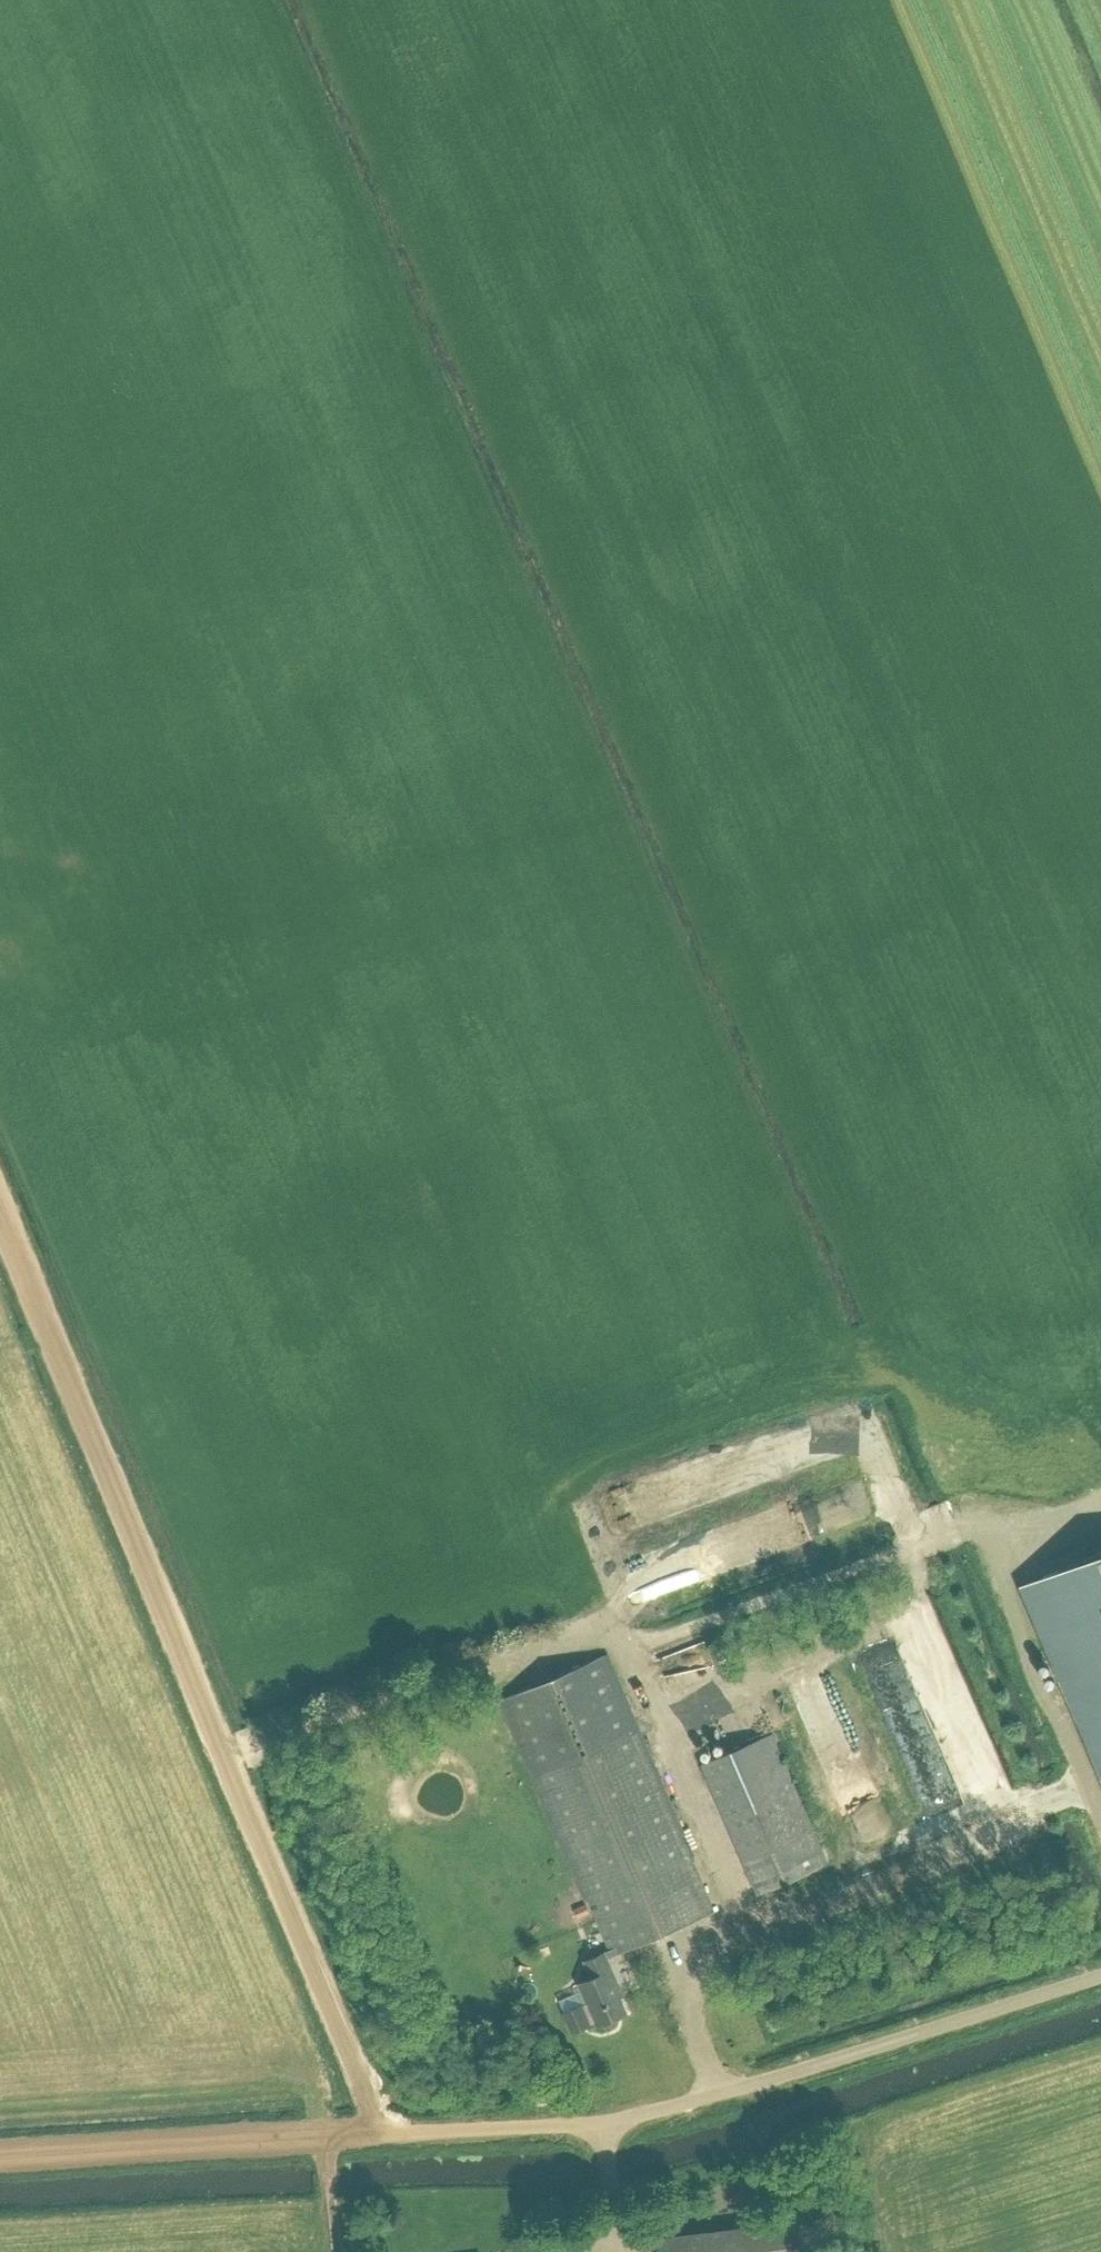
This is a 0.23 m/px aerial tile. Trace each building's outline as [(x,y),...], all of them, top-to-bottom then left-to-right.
[(778,1561),(763,1517),(732,1527),(747,1572),(778,1561)] [(1024,1585),(1100,1767),(1100,1552),(1024,1585)] [(661,1663),(672,1687),(717,1667),(706,1643),(661,1663)] [(597,2024),(627,2011),(615,1985),(619,1983),(607,1957),(715,1911),(605,1655),(502,1700),(605,1938),(610,1948),(585,1959),(592,1977),(579,1982),(587,2001),(564,2011),(572,2030),(596,2020),(597,2024)] [(956,1677),(963,1692),(977,1685),(970,1670),(956,1677)] [(761,1884),(831,1854),(807,1796),(808,1795),(778,1723),(706,1753),(761,1884)] [(898,1838),(897,1803),(857,1804),(858,1839),(898,1838)] [(772,1919),(774,1925),(782,1921),(779,1915),(772,1919)] [(744,1977),(735,1979),(737,1991),(746,1989),(744,1977)] [(658,2234),(660,2251),(810,2251),(806,2217),(658,2234)]
